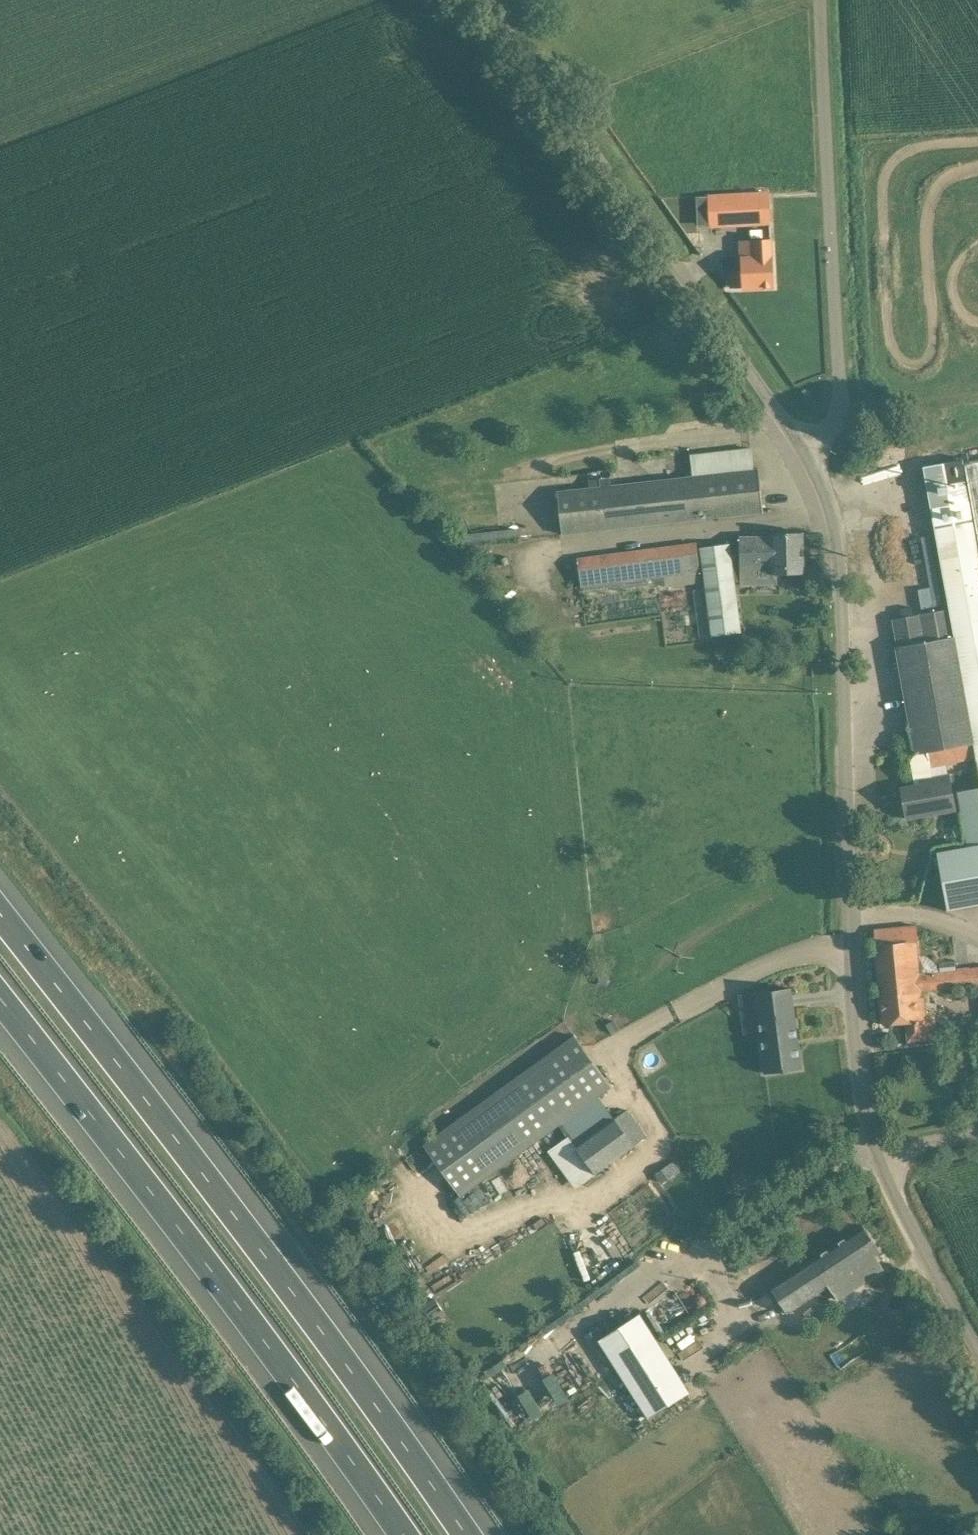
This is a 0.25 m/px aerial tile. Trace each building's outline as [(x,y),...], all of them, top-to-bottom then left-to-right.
[(709,195),(711,225),(770,222),(769,192),(709,195)] [(772,256),(771,239),(742,241),(744,287),(774,286),(772,256)] [(976,757),(977,767),(977,461),(963,464),(962,459),(925,466),(939,551),(949,609),(942,610),(922,614),(914,615),(897,618),(891,619),(896,642),(897,646),(896,646),(913,742),(915,753),(955,746),(955,747),(974,743),(976,757)] [(692,476),(612,485),(611,477),(589,479),(590,487),(557,491),(562,533),(763,511),(758,469),(758,468),(753,469),(692,476)] [(462,533),(464,544),(514,536),(512,526),(462,533)] [(738,546),(727,546),(700,549),(712,638),(739,634),(731,573),(740,573),(740,579),(769,579),(769,573),(784,573),(804,572),(803,532),(783,532),(769,532),(769,534),(738,535),(738,546)] [(579,590),(664,578),(665,589),(700,584),(698,549),(697,538),(574,555),(579,590)] [(930,765),(949,762),(957,760),(976,757),(974,743),(955,747),(955,746),(915,753),(910,761),(914,785),(902,788),(907,818),(927,814),(955,809),(949,775),(941,777),(932,778),(930,765)] [(937,851),(948,910),(977,905),(977,844),(937,851)] [(880,978),(918,974),(916,953),(915,942),(919,941),(917,925),(875,929),(880,978)] [(918,974),(880,978),(884,1024),(906,1021),(908,1040),(937,1037),(935,1015),(927,1016),(925,997),(921,998),(920,991),(976,985),(977,1005),(977,968),(918,974)] [(755,992),(765,1072),(801,1068),(791,987),(755,992)] [(620,1028),(614,1019),(606,1024),(612,1033),(620,1028)] [(575,1034),(425,1142),(423,1143),(425,1145),(461,1195),(561,1123),(598,1096),(612,1086),(611,1085),(583,1045),(575,1034)] [(635,1143),(617,1118),(576,1145),(570,1136),(547,1151),(574,1187),(635,1143)] [(674,1174),(667,1165),(655,1173),(662,1183),(674,1174)] [(838,1299),(867,1279),(884,1268),(875,1254),(880,1251),(864,1225),(771,1286),(788,1312),(829,1285),(838,1299)] [(738,1252),(738,1274),(749,1273),(749,1252),(738,1252)] [(640,1314),(599,1340),(649,1419),(689,1393),(640,1314)] [(564,1358),(581,1385),(591,1379),(575,1352),(564,1358)] [(564,1361),(552,1368),(568,1393),(580,1386),(564,1361)] [(550,1369),(541,1375),(558,1399),(567,1392),(550,1369)]
